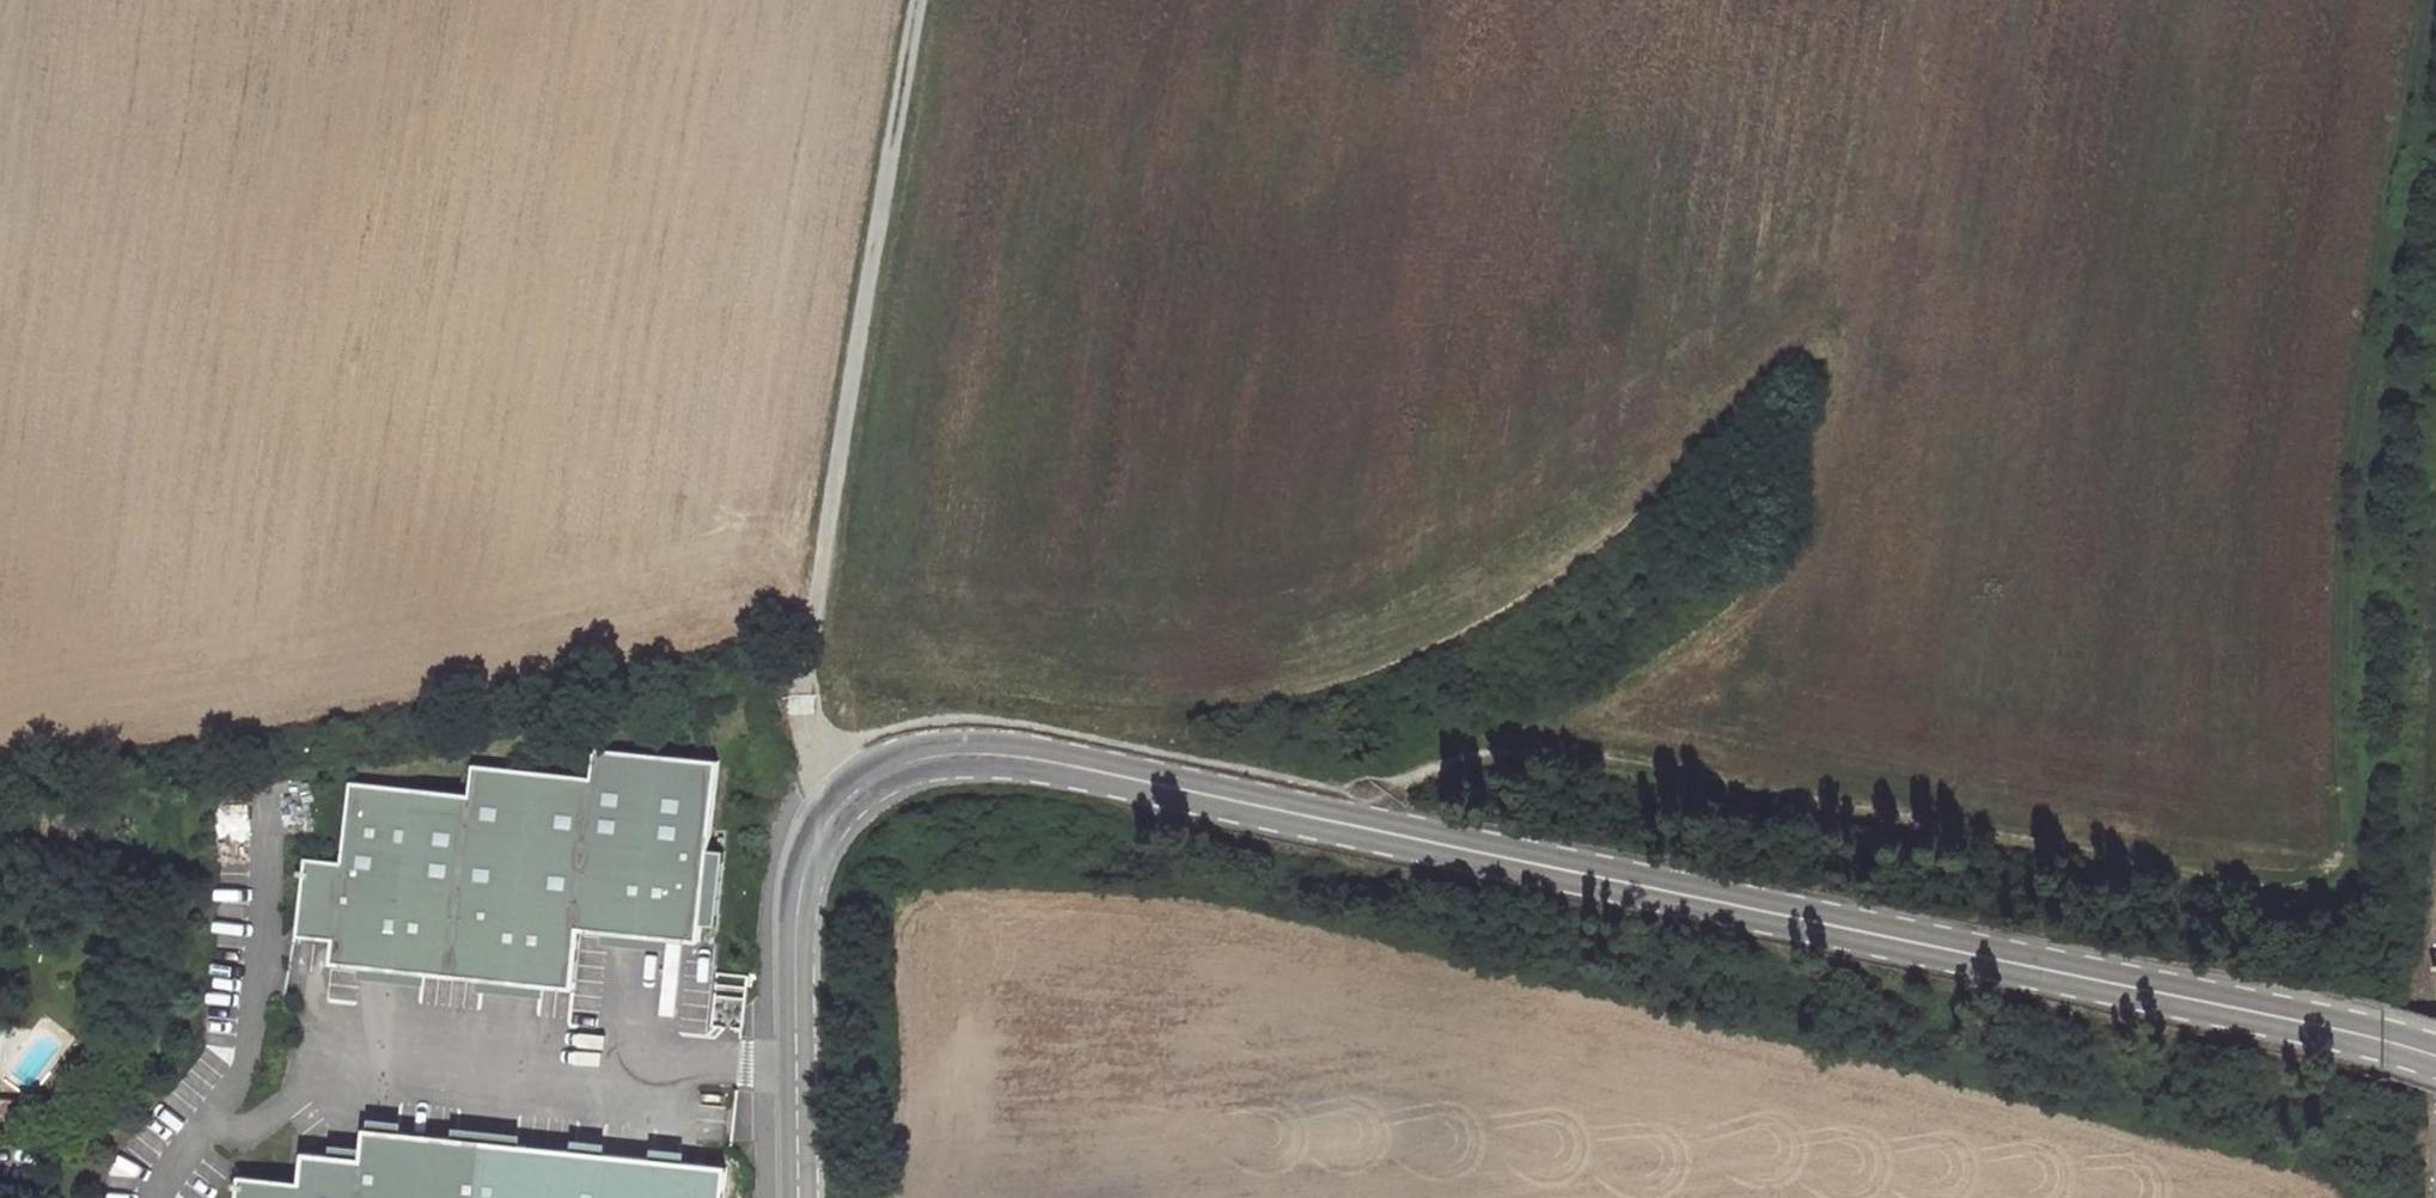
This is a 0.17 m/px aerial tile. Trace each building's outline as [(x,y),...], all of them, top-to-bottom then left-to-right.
[(342,857),(305,853),(297,931),(333,935),(331,959),(575,984),(581,925),(700,937),(701,924),(716,926),(724,851),(708,849),(717,761),(594,748),(592,772),(473,760),(470,789),(350,777),(342,857)] [(28,1115),(40,1116),(41,1104),(29,1103),(28,1115)] [(236,1197),(722,1197),(726,1162),(363,1129),(360,1160),(302,1155),(299,1185),(238,1179),(236,1197)]
